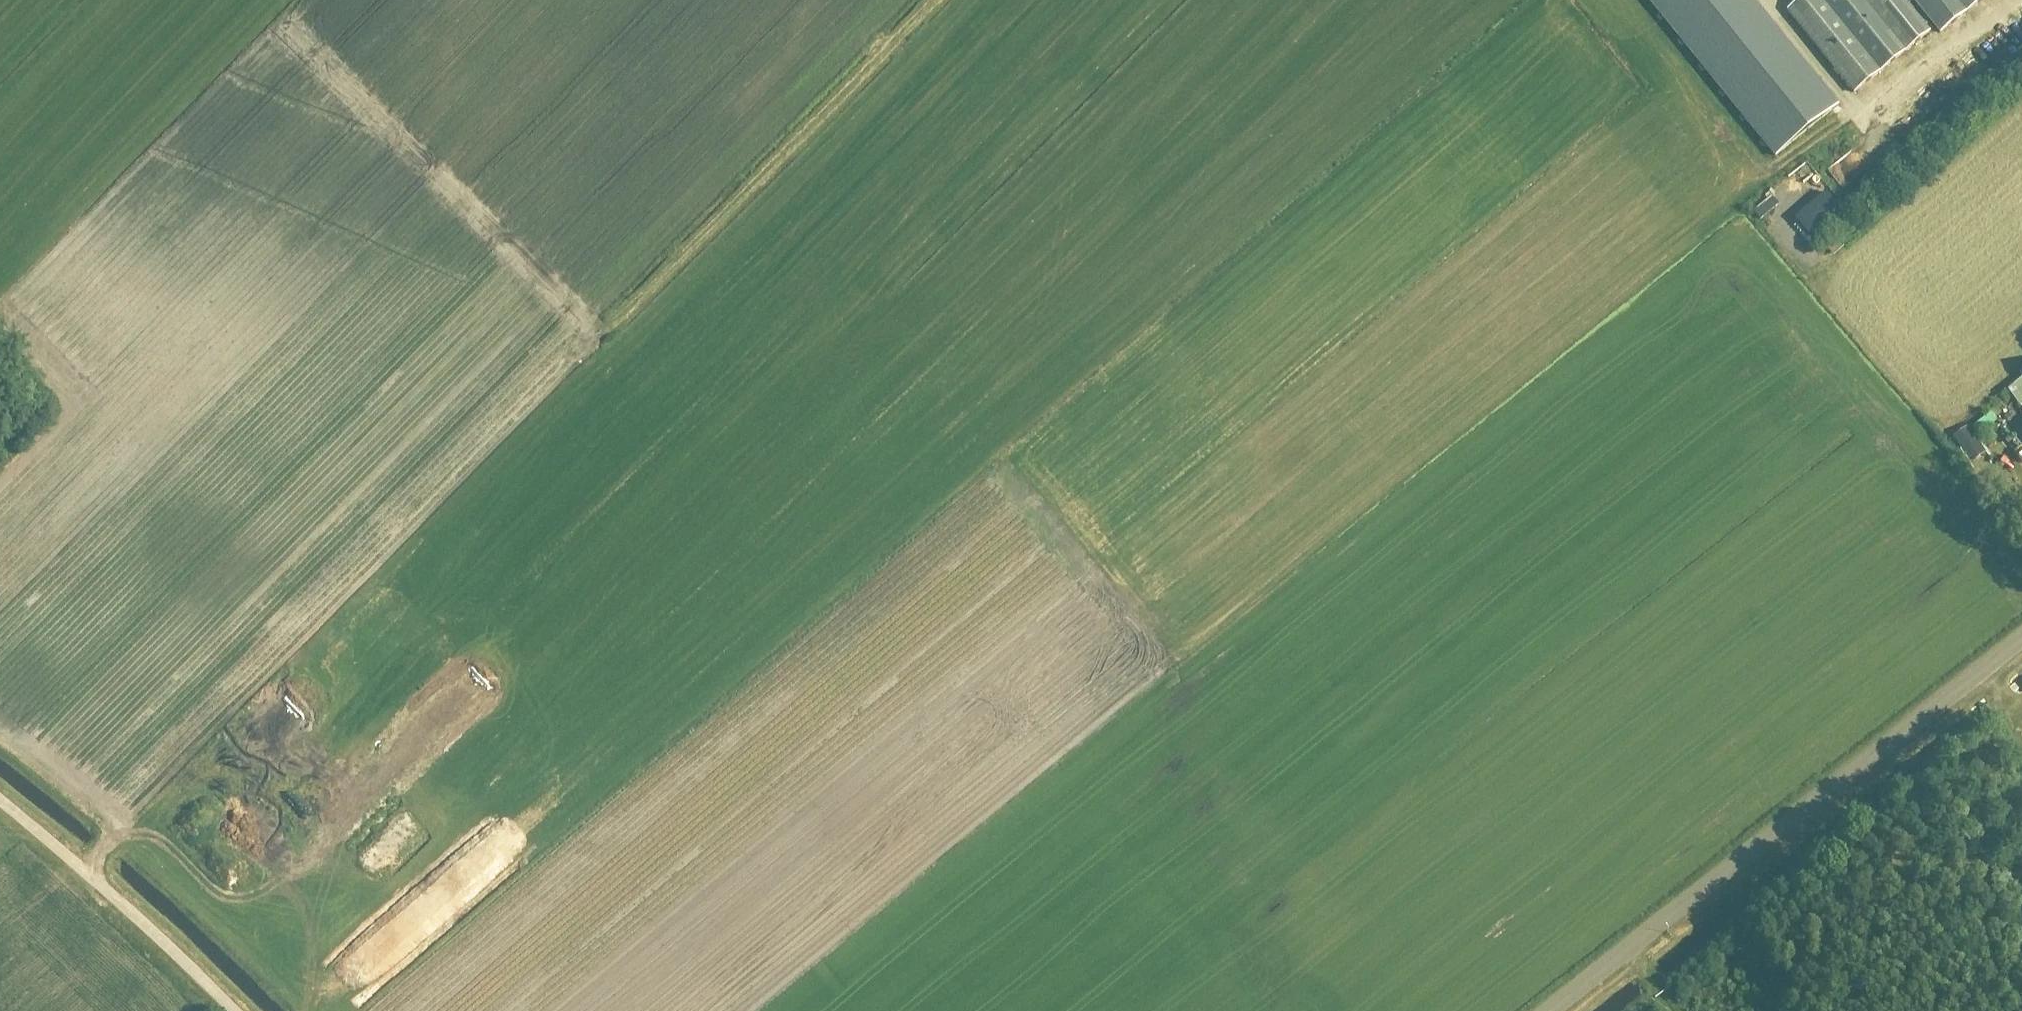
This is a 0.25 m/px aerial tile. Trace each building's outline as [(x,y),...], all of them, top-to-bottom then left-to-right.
[(1775,158),(1838,106),(1750,0),(1646,0),(1775,158)] [(1787,12),(1853,94),(1929,33),(1903,0),(1802,0),(1787,12)] [(1940,35),(1983,0),(1912,0),(1940,35)] [(1825,194),(1794,221),(1810,239),(1841,212),(1825,194)] [(2021,404),(2021,380),(2010,391),(2021,404)]
